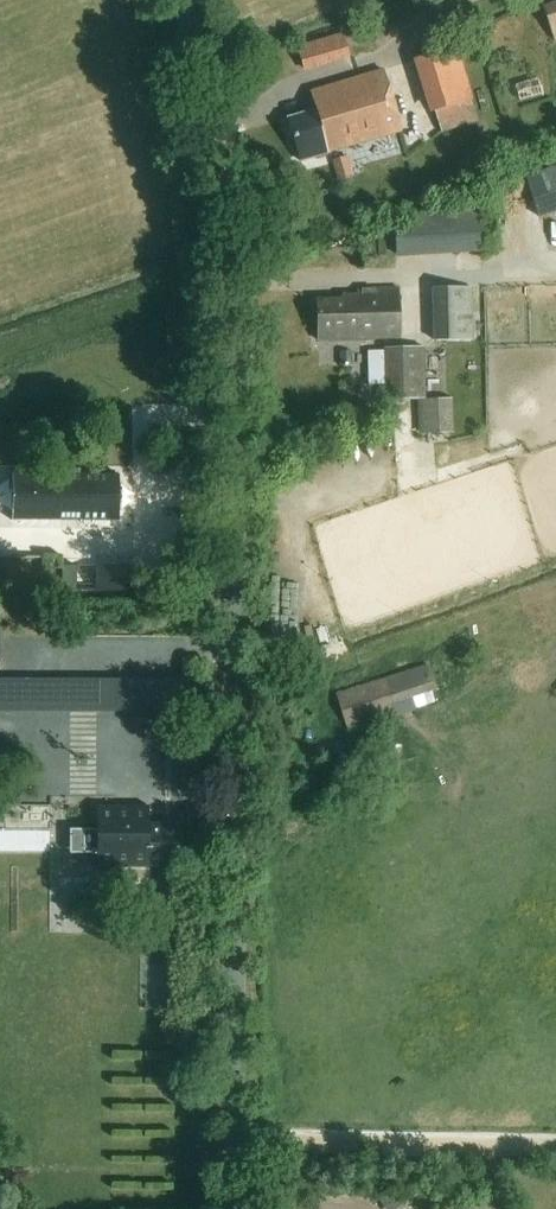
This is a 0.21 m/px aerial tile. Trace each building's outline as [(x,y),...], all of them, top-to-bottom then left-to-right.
[(542,6),(554,40),(555,39),(555,1),(542,6)] [(413,61),(429,114),(435,112),(441,132),(479,120),(457,47),(413,61)] [(301,159),(343,147),(400,130),(383,70),(310,91),(315,110),(288,118),(301,159)] [(349,156),(332,160),(337,181),(354,176),(349,156)] [(540,171),(525,176),(539,218),(555,212),(555,166),(540,171)] [(394,218),(397,257),(480,252),(477,213),(394,218)] [(471,287),(431,288),(433,341),(472,339),(471,287)] [(398,338),(397,289),(354,289),(354,299),(316,300),(318,340),(398,338)] [(384,347),(384,398),(424,400),(424,433),(440,433),(440,399),(424,400),(424,347),(384,347)] [(351,351),(340,352),(341,366),(352,366),(351,351)] [(13,474),(12,520),(119,521),(119,474),(13,474)] [(42,559),(41,579),(54,580),(55,560),(42,559)] [(76,566),(61,566),(61,589),(76,589),(76,566)] [(141,566),(97,566),(97,589),(141,590),(141,566)] [(440,701),(428,664),(336,693),(347,730),(397,715),(394,704),(412,699),(415,709),(440,701)] [(50,711),(51,682),(0,682),(0,711),(50,711)] [(52,826),(53,804),(5,803),(5,826),(52,826)] [(148,807),(96,809),(97,868),(185,866),(184,820),(149,821),(148,807)] [(54,828),(0,827),(0,850),(54,851),(54,828)] [(383,1196),(393,1208),(395,1208),(405,1202),(395,1188),(383,1196)]
